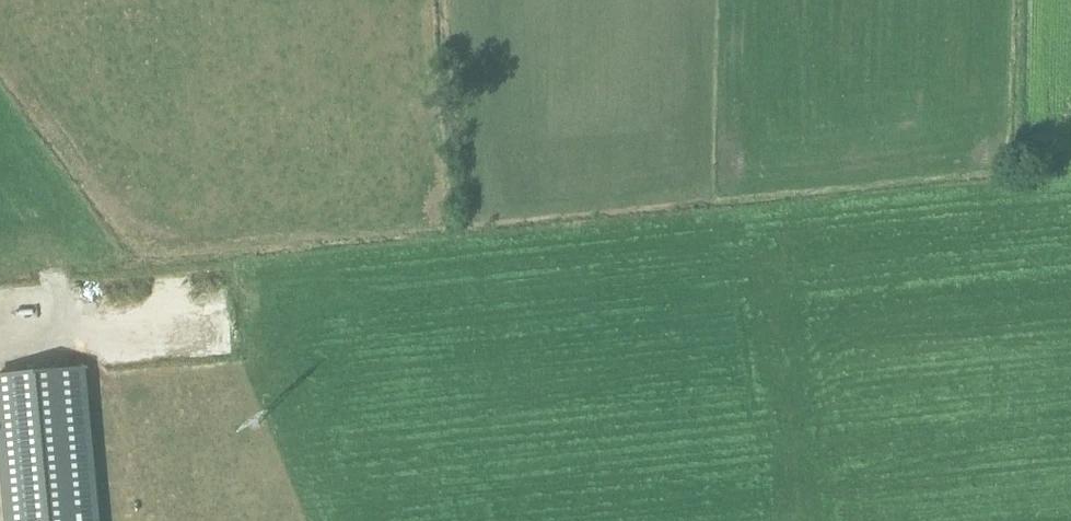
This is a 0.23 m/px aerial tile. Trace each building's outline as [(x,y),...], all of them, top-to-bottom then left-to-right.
[(18,374),(31,520),(97,520),(83,368),(18,374)]
